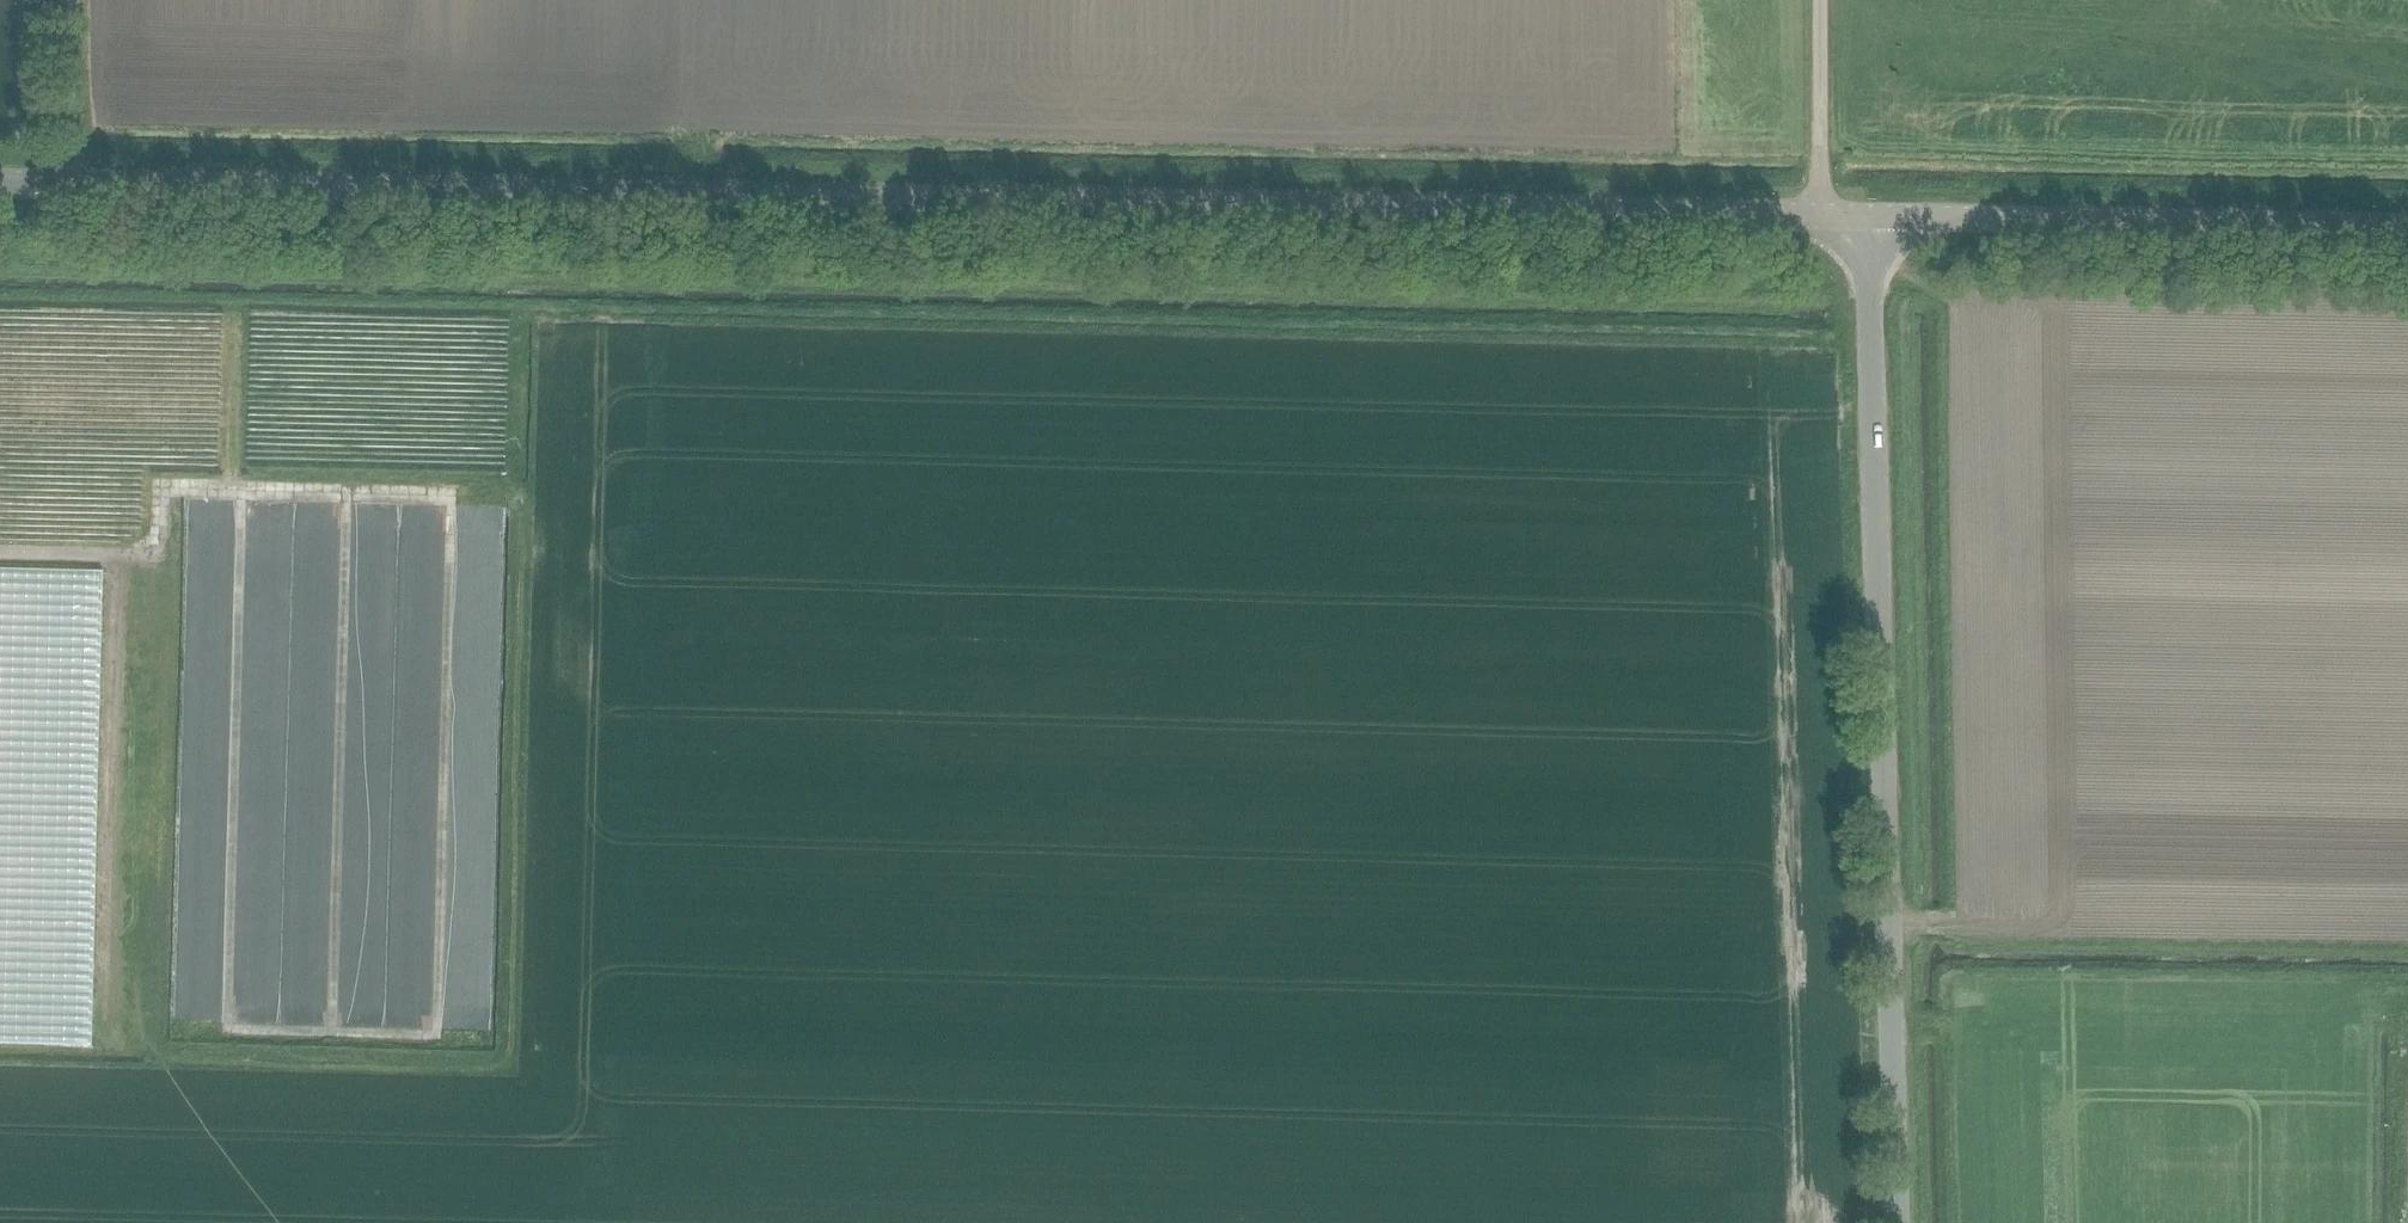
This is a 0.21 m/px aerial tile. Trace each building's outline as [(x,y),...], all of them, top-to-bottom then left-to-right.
[(168,798),(170,558),(0,557),(0,797),(168,798)]
